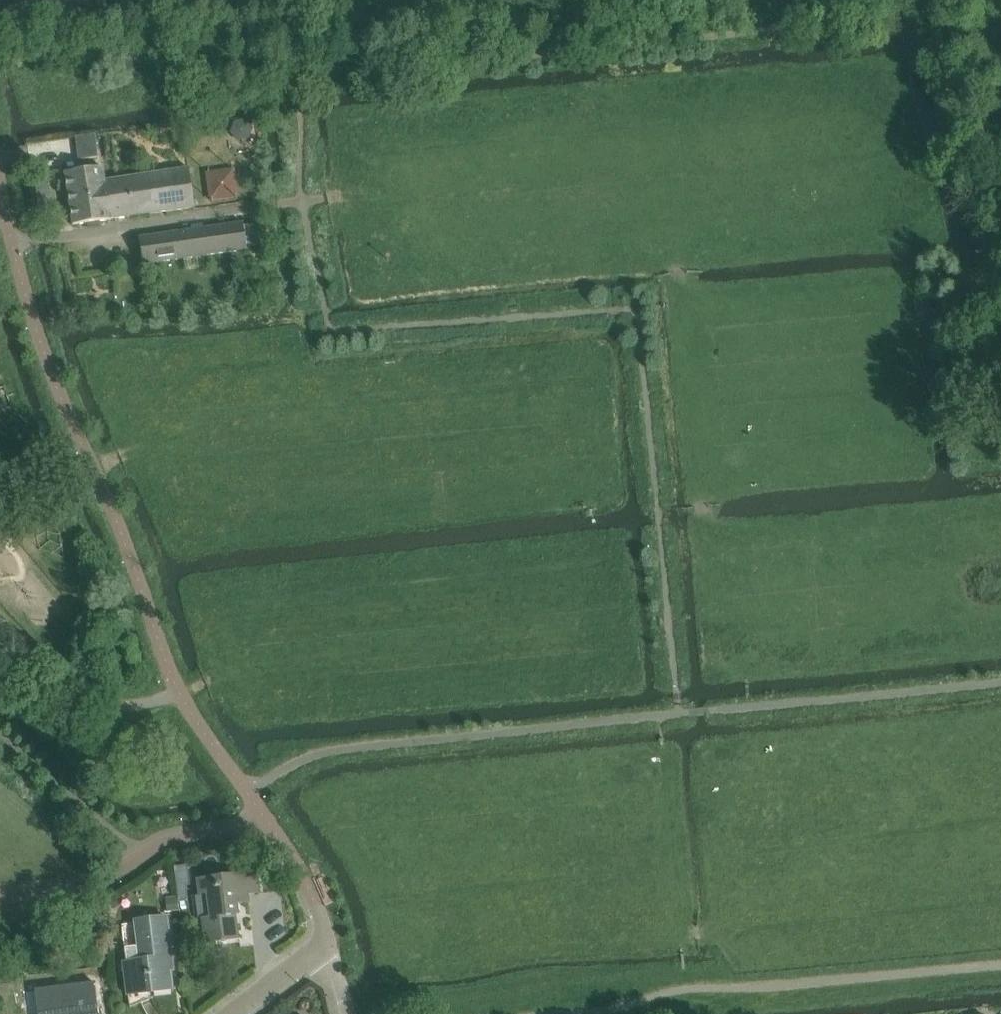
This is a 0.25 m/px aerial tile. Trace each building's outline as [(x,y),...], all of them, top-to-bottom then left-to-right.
[(65,173),(73,226),(195,208),(190,169),(106,181),(104,167),(65,173)] [(237,167),(207,170),(210,201),(240,198),(237,167)] [(264,224),(244,227),(243,223),(139,238),(143,265),(247,250),(247,247),(266,244),(264,224)] [(202,919),(205,944),(239,940),(238,924),(237,916),(239,916),(238,905),(250,904),(246,874),(197,880),(199,896),(207,895),(210,918),(202,919)] [(131,1007),(131,1008),(154,998),(154,993),(172,991),(169,971),(168,971),(167,959),(172,959),(167,918),(136,922),(140,961),(125,963),(131,1007)] [(95,1007),(97,1007),(97,1005),(96,1005),(94,986),(95,985),(95,984),(85,986),(85,984),(84,984),(84,986),(36,991),(38,1009),(43,1008),(44,1013),(96,1013),(95,1007)]
